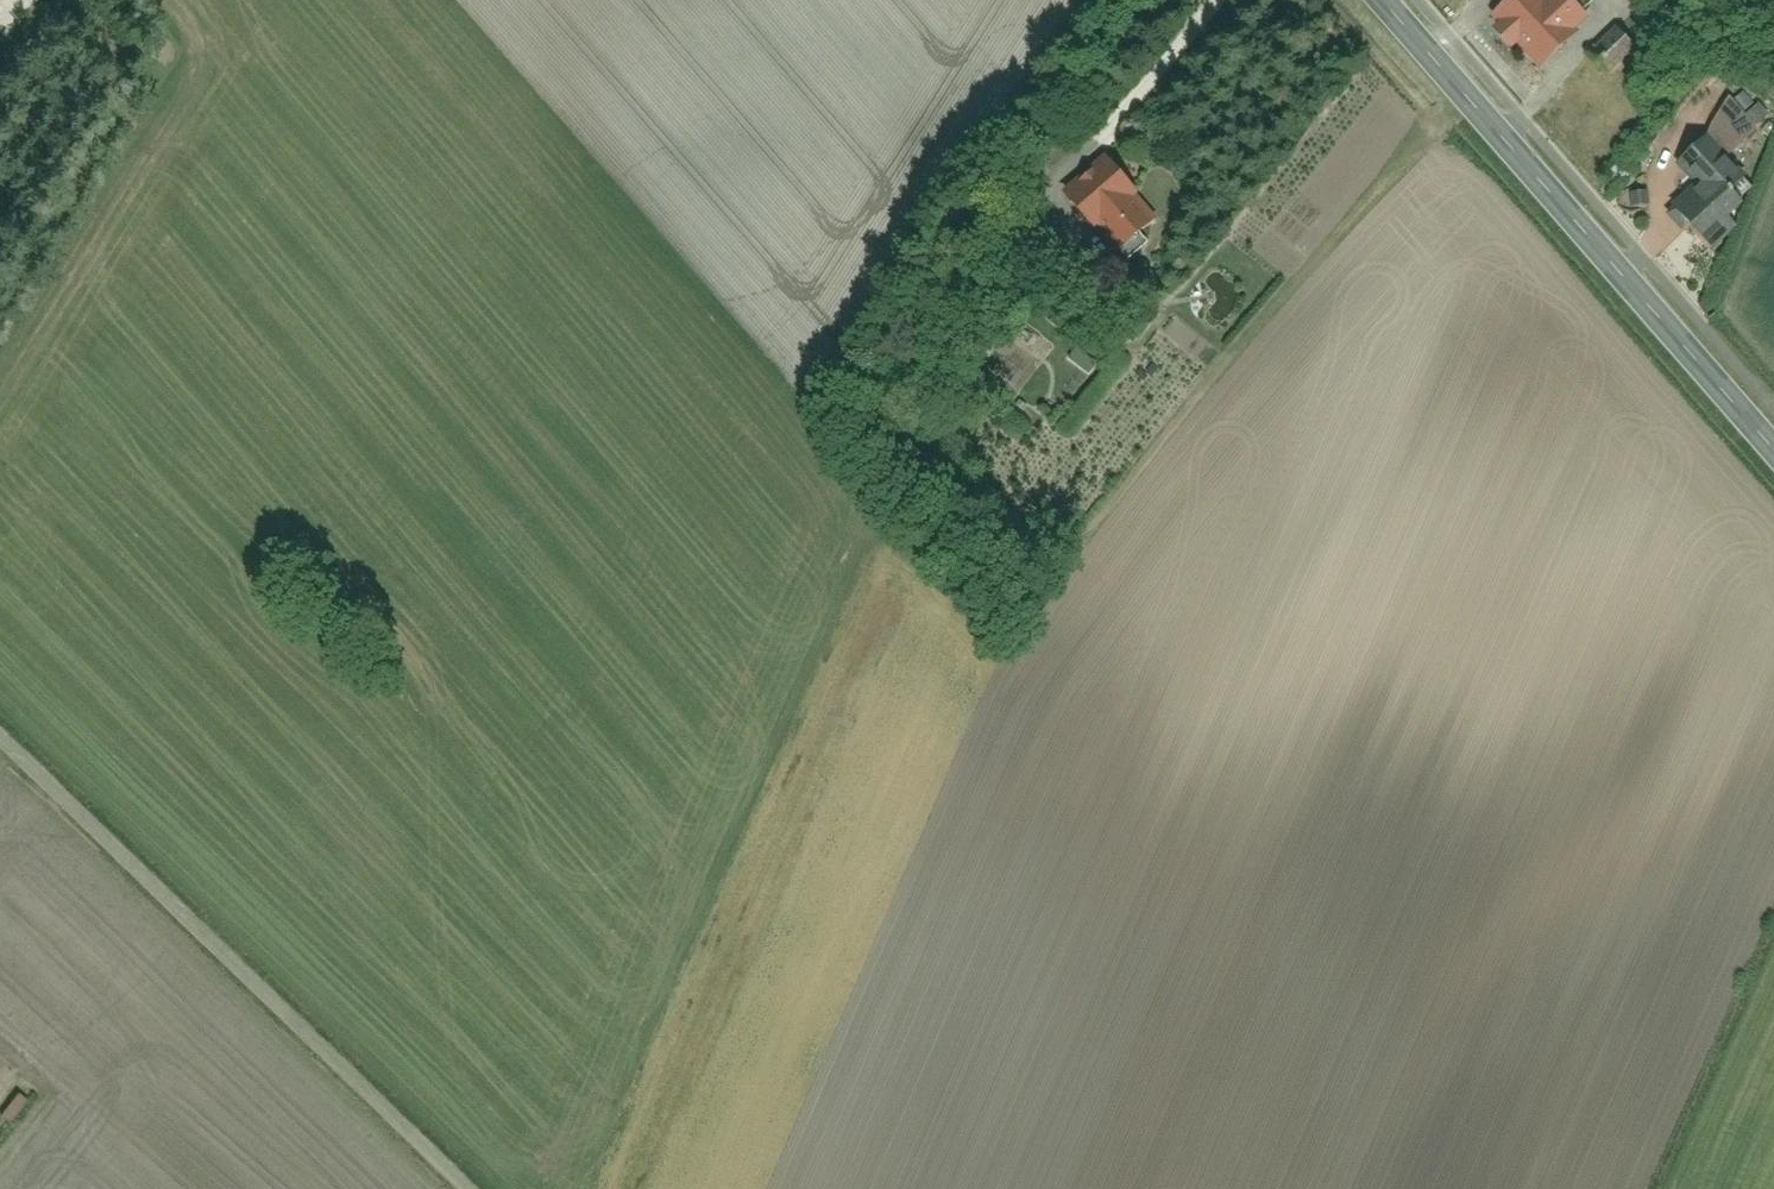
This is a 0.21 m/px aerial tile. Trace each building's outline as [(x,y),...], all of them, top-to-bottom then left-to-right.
[(1507,24),(1498,32),(1509,44),(1519,35),(1544,62),(1573,35),(1568,29),(1584,14),(1571,0),(1549,0),(1545,4),(1541,0),(1511,0),(1497,13),(1507,24)] [(1640,12),(1650,0),(1626,0),(1640,12)] [(1614,34),(1589,60),(1606,76),(1631,50),(1614,34)] [(1741,87),(1727,101),(1757,131),(1771,117),(1741,87)] [(1698,187),(1670,213),(1705,250),(1740,217),(1726,202),(1747,182),(1705,139),(1677,166),(1698,187)] [(1104,163),(1061,203),(1093,238),(1101,231),(1123,255),(1153,228),(1131,204),(1137,198),(1104,163)]
